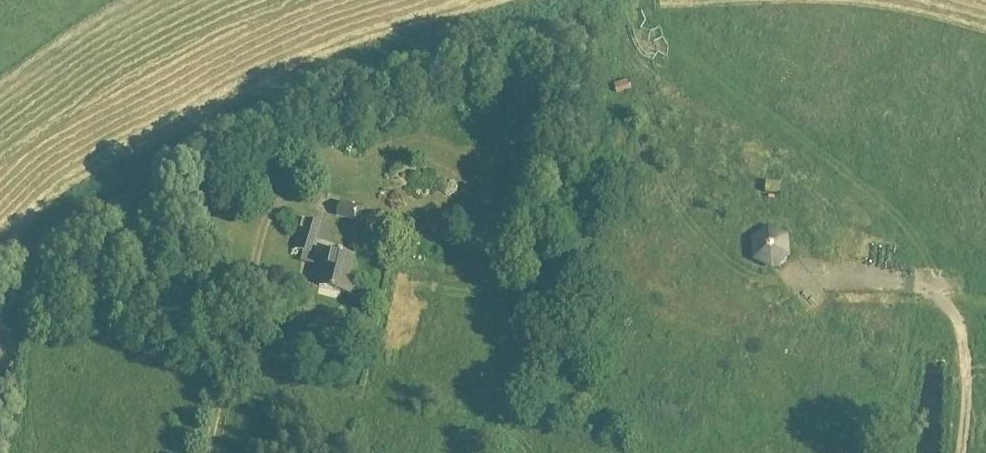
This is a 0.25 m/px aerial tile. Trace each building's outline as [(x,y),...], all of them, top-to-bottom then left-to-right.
[(627,79),(614,83),(617,94),(631,89),(627,79)] [(765,192),(780,194),(781,183),(766,182),(765,192)] [(355,219),(358,205),(339,200),(335,214),(355,219)] [(300,227),(305,228),(299,249),(327,256),(319,286),(355,295),(359,277),(349,275),(355,255),(334,250),(335,244),(316,239),(321,221),(308,217),(307,219),(303,218),(300,227)] [(772,265),(786,254),(785,237),(768,229),(754,239),(756,257),(772,265)]
